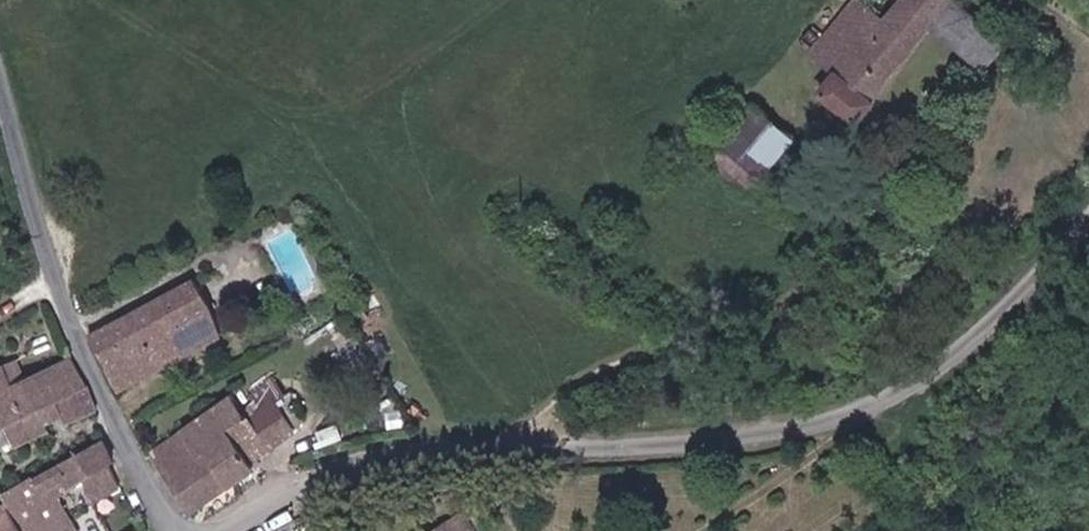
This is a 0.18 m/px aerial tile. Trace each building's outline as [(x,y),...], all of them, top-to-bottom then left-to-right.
[(920,18),(933,0),(891,0),(879,15),(856,0),(847,0),(807,58),(827,72),(813,93),(854,121),(873,95),(868,92),(920,18)] [(920,18),(976,59),(996,30),(955,0),(933,0),(920,18)] [(717,140),(759,171),(784,136),(742,106),(717,140)] [(104,335),(132,386),(233,327),(207,280),(104,335)] [(15,301),(5,285),(0,289),(0,310),(15,301)] [(68,354),(58,334),(51,320),(1,349),(8,362),(19,381),(68,354)] [(73,351),(68,354),(19,381),(8,362),(0,367),(0,390),(4,396),(0,399),(0,419),(13,442),(71,410),(81,427),(105,414),(73,351)] [(169,442),(206,510),(267,475),(246,436),(269,424),(255,396),(169,442)] [(107,476),(116,472),(99,441),(73,456),(6,493),(27,530),(72,530),(76,529),(61,502),(87,488),(95,503),(115,492),(107,476)] [(4,506),(0,508),(0,530),(18,530),(4,506)] [(463,509),(433,530),(480,530),(463,509)]
